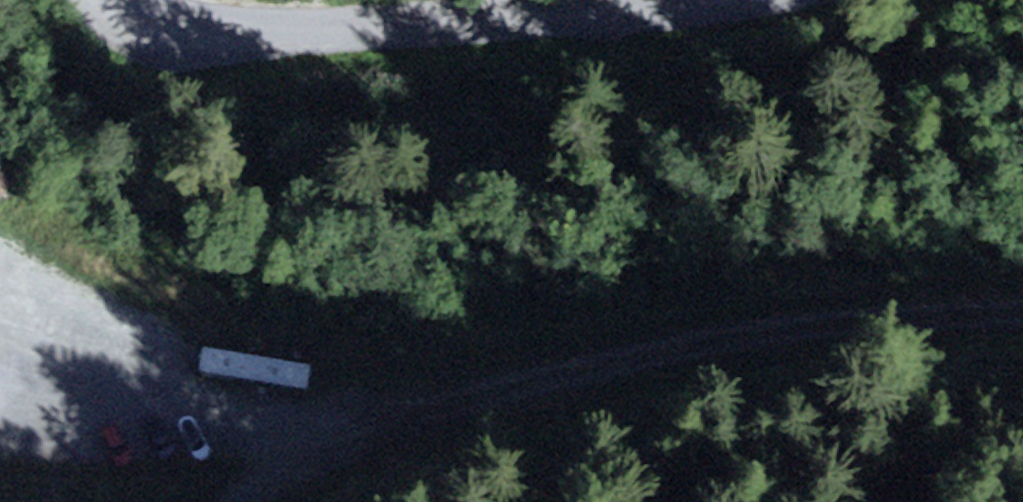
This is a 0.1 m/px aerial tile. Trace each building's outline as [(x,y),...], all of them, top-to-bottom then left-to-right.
[(204,343),(202,364),(307,373),(309,353),(204,343)]
